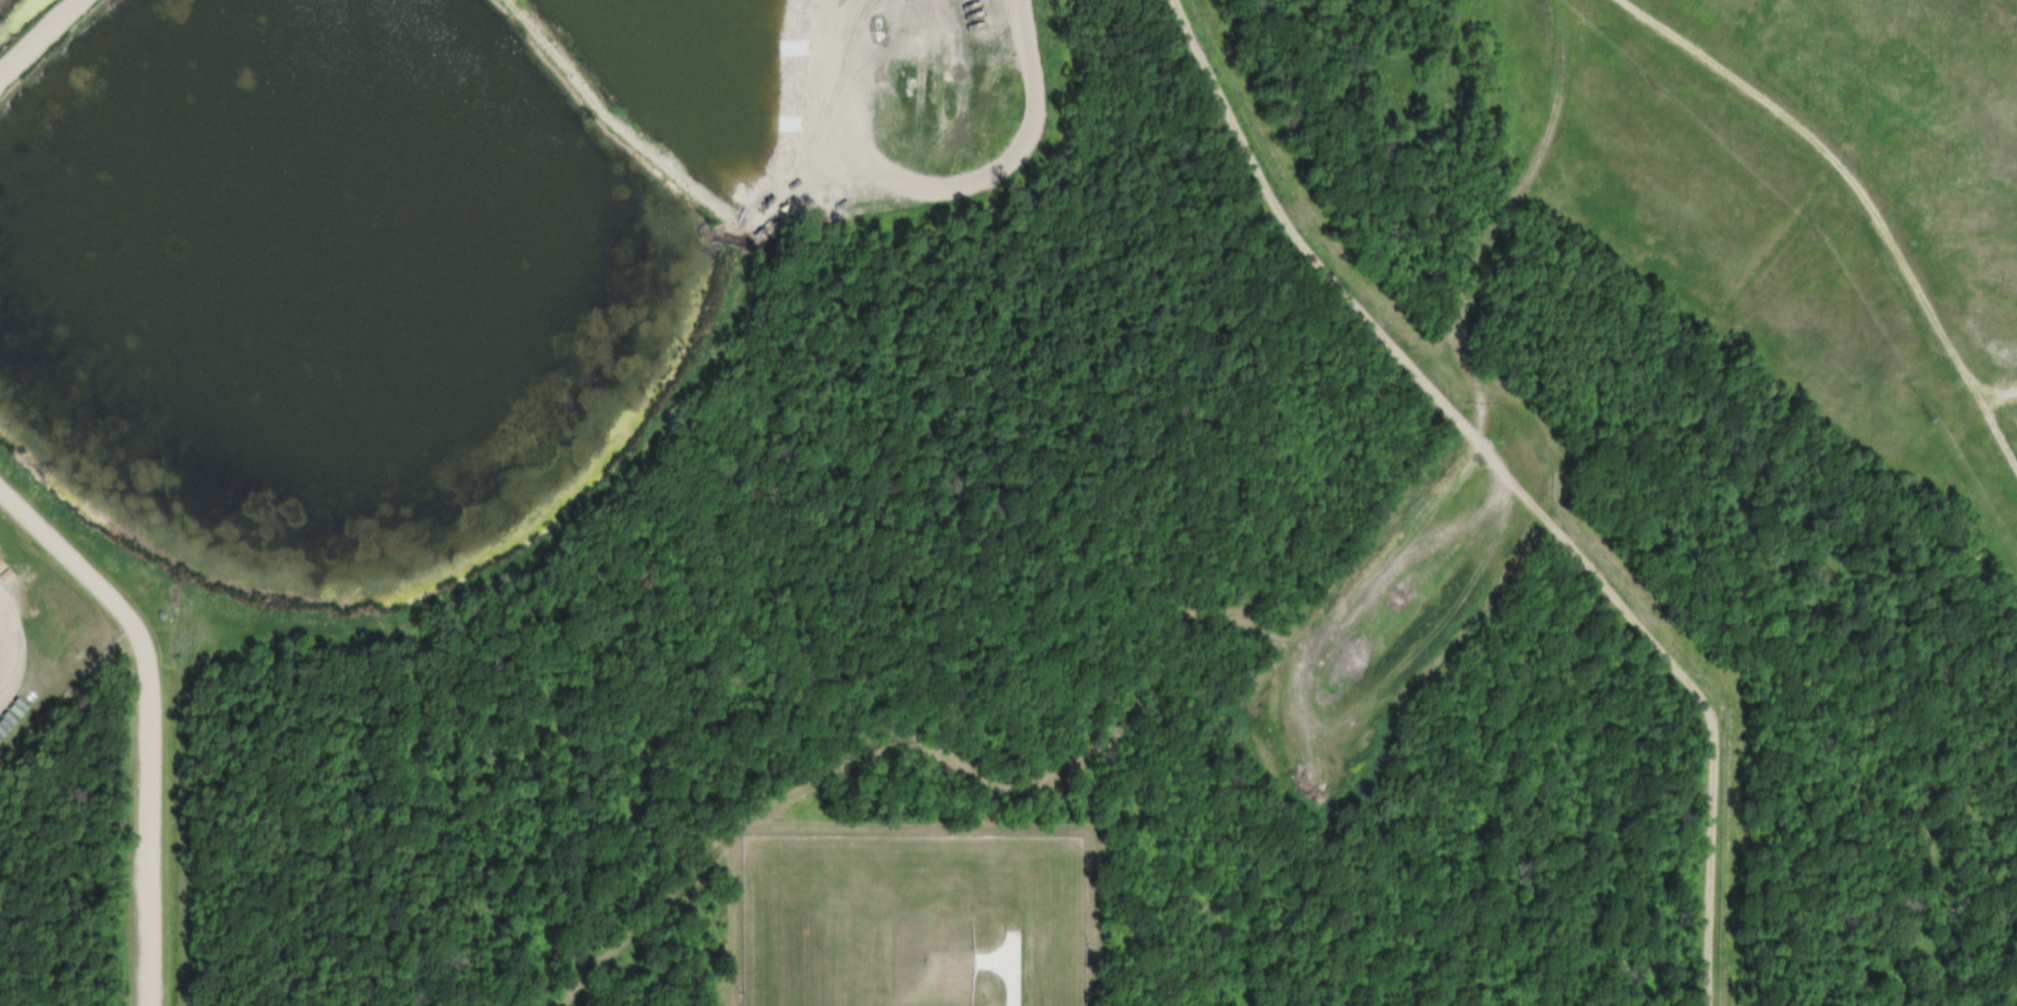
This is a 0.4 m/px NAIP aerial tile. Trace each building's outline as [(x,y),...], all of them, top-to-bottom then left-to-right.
[(968,1002),(890,1001),(890,918),(968,919),(968,1002)]
